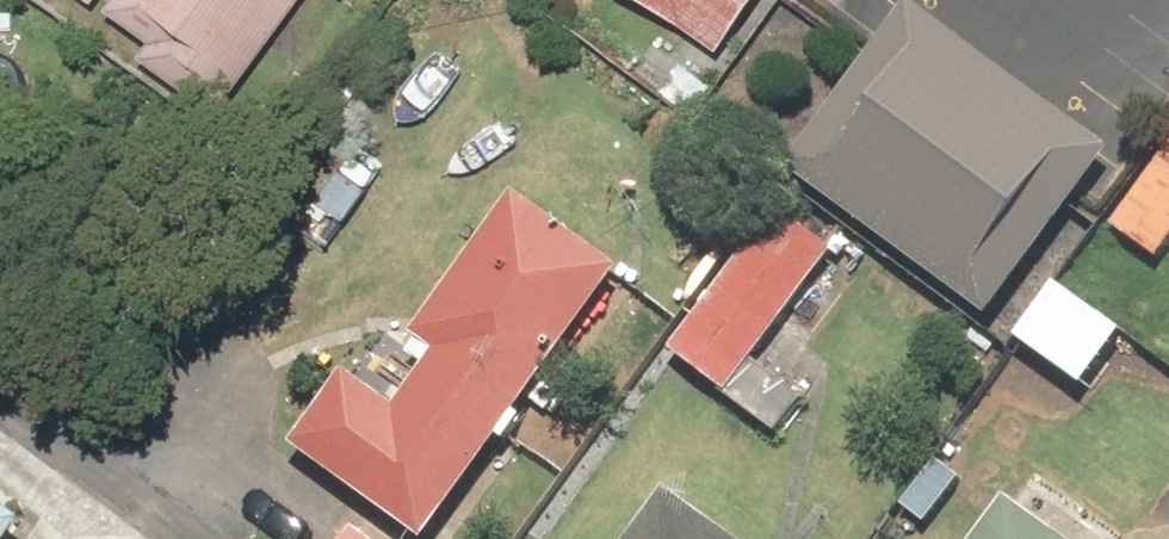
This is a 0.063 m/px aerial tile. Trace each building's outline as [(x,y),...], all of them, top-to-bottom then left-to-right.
[(301,0),(50,0),(214,119),(301,0)] [(713,53),(752,0),(641,0),(713,53)] [(1103,171),(899,15),(779,169),(983,326),(1103,171)] [(1152,151),(1158,156),(1104,226),(1152,264),(1168,242),(1168,130),(1152,151)] [(284,449),(406,538),(424,538),(495,443),(501,447),(518,424),(511,419),(616,277),(512,200),(406,342),(427,357),(382,418),(333,382),(284,449)] [(833,257),(777,214),(666,358),(771,438),(798,404),(749,366),(833,257)] [(658,493),(625,538),(721,538),(658,493)] [(971,538),(1058,538),(1002,497),(971,538)] [(21,526),(0,511),(0,538),(11,538),(21,526)] [(339,538),(359,538),(346,529),(339,538)]
